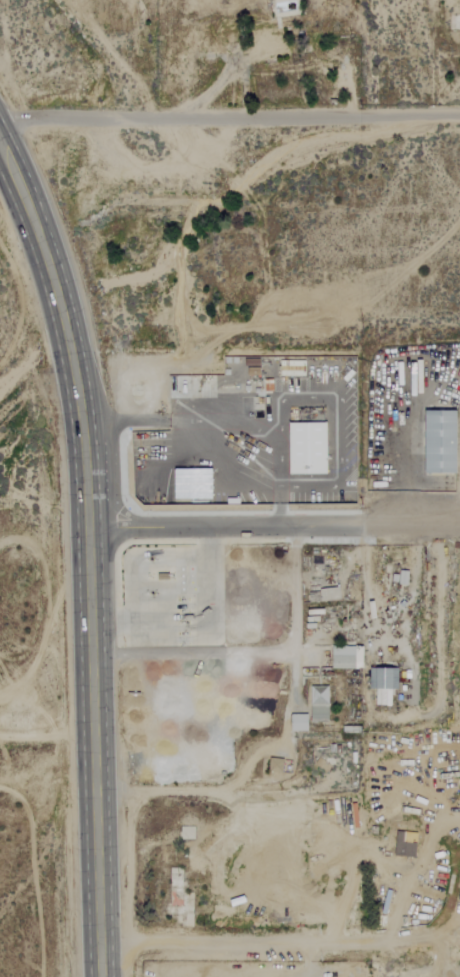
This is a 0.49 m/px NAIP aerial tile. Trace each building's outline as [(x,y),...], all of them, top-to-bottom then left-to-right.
[(427,474),(458,475),(459,412),(428,412),(427,474)] [(328,424),(290,424),(290,475),(328,475),(328,424)] [(212,500),(213,470),(175,469),(175,500),(212,500)] [(409,571),(400,571),(399,584),(408,585),(409,571)] [(364,669),(365,647),(333,647),(333,669),(364,669)] [(371,667),(370,689),(376,689),(376,705),(394,705),(395,668),(371,667)] [(313,722),(332,722),(331,686),(313,687),(313,722)] [(293,731),(310,731),(310,715),(293,715),(293,731)] [(283,773),(284,759),(271,758),(271,772),(283,773)]
